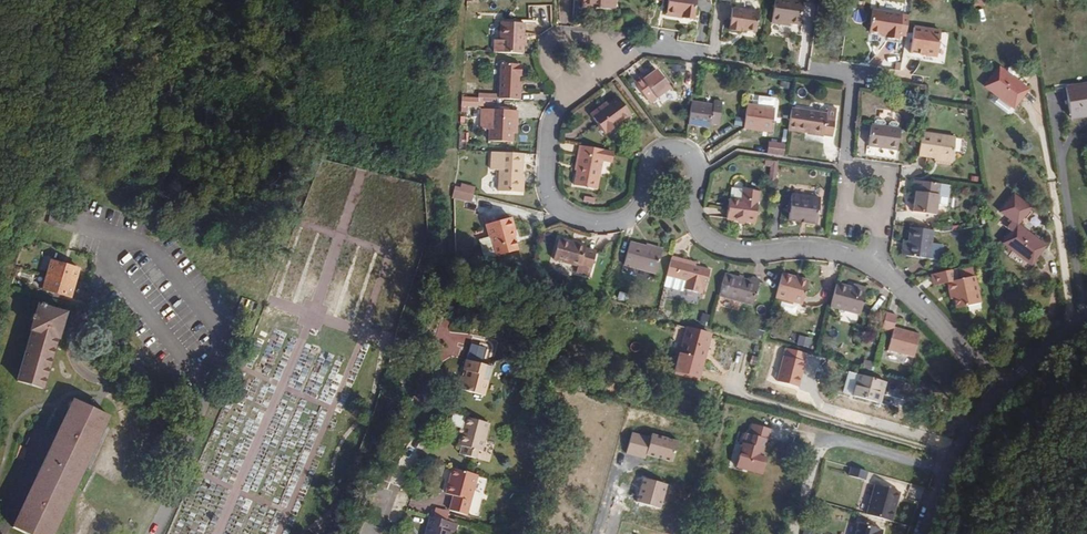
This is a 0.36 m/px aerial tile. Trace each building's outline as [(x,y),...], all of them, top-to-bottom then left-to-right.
[(697,0),(669,0),(668,13),(685,15),(685,17),(695,19),(697,0)] [(808,2),(794,0),(780,0),(777,24),(787,25),(788,23),(795,24),(797,24),(805,25),(808,2)] [(756,30),(758,11),(731,8),(729,30),(740,31),(740,29),(756,30)] [(904,37),(907,13),(878,9),(875,31),(887,32),(893,32),(892,35),(904,37)] [(526,52),(527,22),(503,21),(502,42),(497,42),(497,51),(526,52)] [(806,35),(807,27),(804,27),(805,25),(797,24),(796,34),(806,35)] [(938,53),(940,29),(913,26),(910,52),(922,53),(922,52),(938,53)] [(522,83),(523,63),(499,61),(497,97),(523,98),(524,83),(522,83)] [(1028,87),(1000,66),(986,85),(1014,106),(1028,87)] [(673,88),(659,70),(651,75),(644,80),(641,77),(634,82),(649,101),(656,97),(657,99),(673,88)] [(644,80),(651,75),(649,72),(641,77),(644,80)] [(1064,87),(1070,118),(1086,115),(1086,83),(1064,87)] [(776,104),(777,96),(749,95),(748,103),(776,104)] [(478,107),(478,97),(462,96),(462,106),(478,107)] [(631,114),(618,96),(605,106),(603,103),(590,112),(603,130),(615,121),(617,124),(631,114)] [(719,125),(722,102),(715,101),(714,105),(692,101),(688,125),(710,128),(711,124),(719,125)] [(771,132),(775,109),(747,105),(743,127),(771,132)] [(832,137),(837,107),(827,106),(826,114),(791,109),(788,130),(832,137)] [(511,129),(512,110),(481,109),(480,127),(488,127),(487,140),(510,141),(511,129)] [(742,125),(743,117),(735,116),(734,124),(742,125)] [(896,150),(899,128),(869,124),(866,146),(896,150)] [(951,162),(954,139),(921,134),(917,156),(951,162)] [(785,143),(768,141),(766,153),(783,155),(785,143)] [(601,188),(609,148),(587,144),(579,184),(601,188)] [(522,191),(523,153),(490,151),(489,167),(499,167),(498,189),(522,191)] [(776,181),(778,163),(775,162),(765,161),(764,167),(771,168),(769,180),(776,181)] [(943,189),(944,180),(920,176),(918,186),(922,187),(921,196),(919,209),(944,212),(947,190),(943,189)] [(462,189),(455,187),(454,190),(454,193),(454,198),(471,202),(475,188),(463,185),(462,189)] [(741,202),(742,190),(730,189),(729,201),(741,202)] [(754,224),(758,192),(742,190),(741,202),(729,201),(726,220),(754,224)] [(816,223),(819,198),(791,195),(789,220),(816,223)] [(1048,245),(1020,223),(1031,210),(1014,196),(1001,213),(1013,222),(1007,230),(1011,234),(1003,244),(1031,266),(1048,245)] [(517,251),(511,232),(513,231),(509,217),(484,224),(488,236),(488,238),(490,237),(496,257),(517,251)] [(936,255),(940,227),(917,223),(915,237),(912,251),(936,255)] [(496,257),(490,237),(488,238),(488,236),(476,239),(481,256),(487,259),(496,257)] [(587,275),(594,251),(584,248),(584,245),(559,238),(553,259),(575,265),(573,271),(587,275)] [(655,273),(661,250),(630,242),(624,265),(655,273)] [(694,261),(672,255),(671,258),(693,264),(694,261)] [(69,311),(55,307),(59,292),(74,296),(82,266),(50,257),(42,287),(53,290),(48,305),(38,302),(16,380),(47,388),(61,338),(62,338),(69,311)] [(705,284),(709,269),(693,264),(671,258),(665,284),(683,289),(684,286),(700,291),(702,283),(705,284)] [(990,300),(984,272),(968,275),(966,264),(940,270),(943,281),(955,278),(957,288),(960,288),(962,295),(965,304),(990,300)] [(754,305),(760,279),(750,276),(749,280),(724,273),(718,296),(754,305)] [(802,304),(807,284),(794,281),(795,277),(782,273),(775,297),(802,304)] [(860,314),(867,288),(857,285),(856,289),(851,287),(836,284),(830,306),(860,314)] [(893,326),(896,315),(887,312),(882,328),(892,331),(887,349),(913,357),(920,334),(893,326)] [(698,376),(710,333),(686,327),(674,369),(698,376)] [(488,394),(497,365),(470,358),(467,369),(471,370),(469,376),(465,375),(462,386),(488,394)] [(885,390),(887,382),(848,370),(841,392),(878,404),(883,390),(885,390)] [(110,415),(75,398),(15,527),(29,533),(55,533),(110,415)] [(488,450),(496,422),(472,416),(469,426),(467,432),(464,443),(468,444),(471,453),(481,456),(483,449),(488,450)] [(768,458),(773,441),(775,442),(778,431),(760,425),(757,435),(754,445),(750,444),(743,467),(768,476),(773,460),(768,458)] [(472,513),(484,473),(458,465),(456,473),(459,474),(457,481),(454,481),(451,490),(459,493),(455,508),(472,513)] [(868,472),(850,467),(847,476),(865,481),(868,472)] [(874,483),(865,514),(892,522),(901,491),(874,483)] [(457,519),(437,513),(431,533),(434,533),(456,533),(457,529),(455,528),(457,519)] [(461,530),(464,521),(457,519),(455,528),(457,529),(461,530)] [(858,523),(855,533),(882,533),(883,531),(858,523)]
